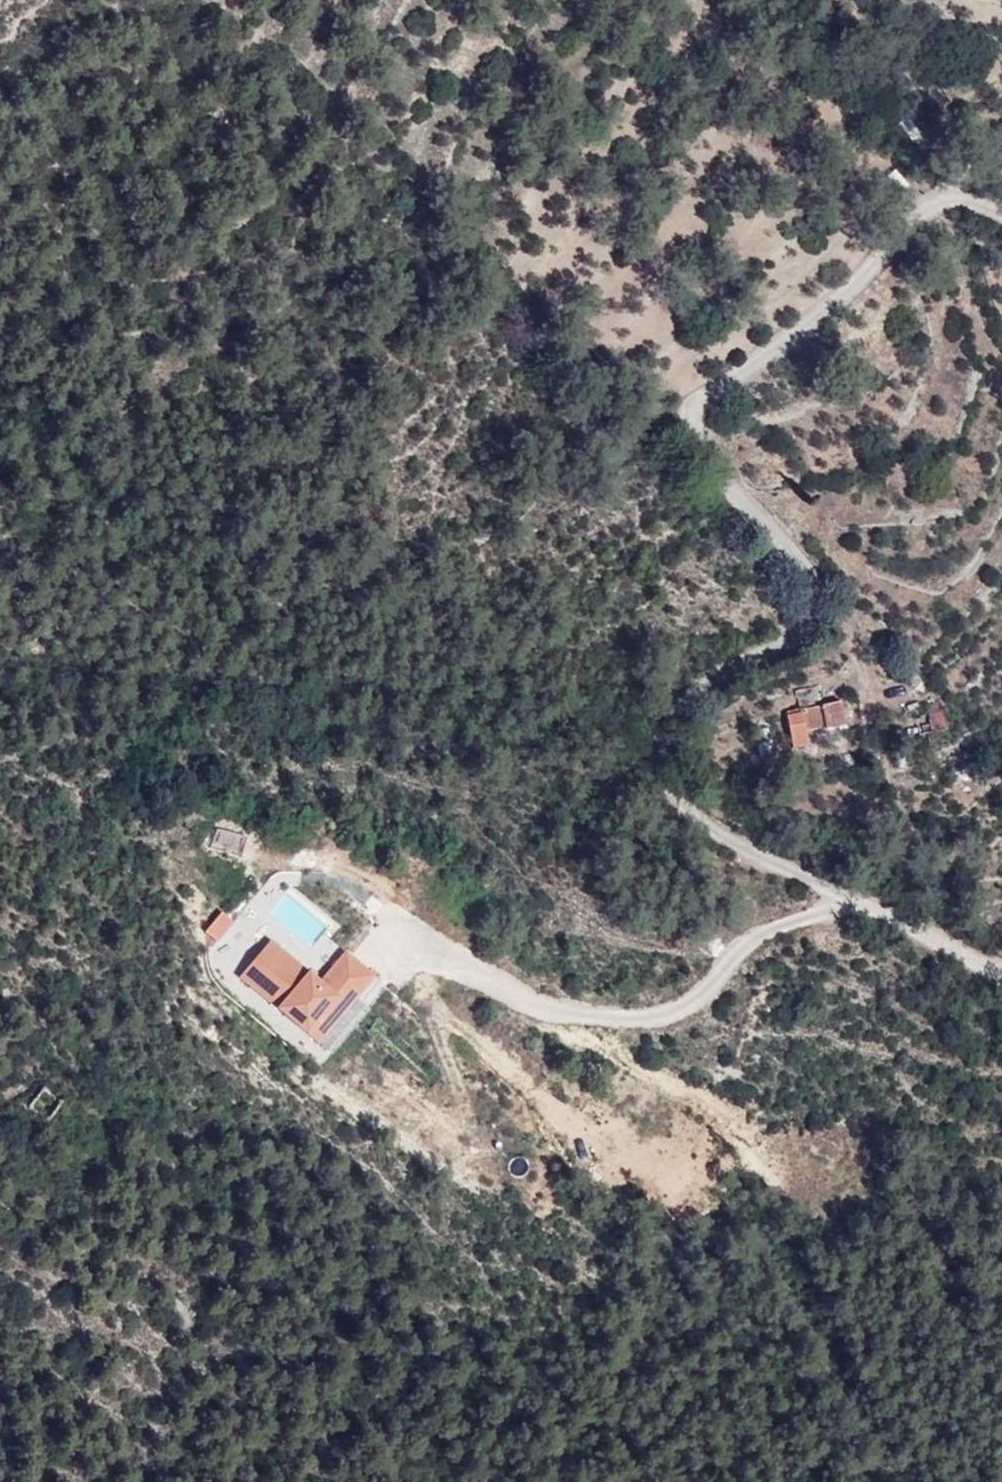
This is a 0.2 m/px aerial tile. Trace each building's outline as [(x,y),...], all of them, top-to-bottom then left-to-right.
[(935,733),(947,731),(943,705),(931,707),(935,733)] [(856,706),(828,714),(834,736),(863,728),(856,706)] [(275,950),(246,982),(322,1048),(376,986),(351,964),(325,993),(275,950)]
